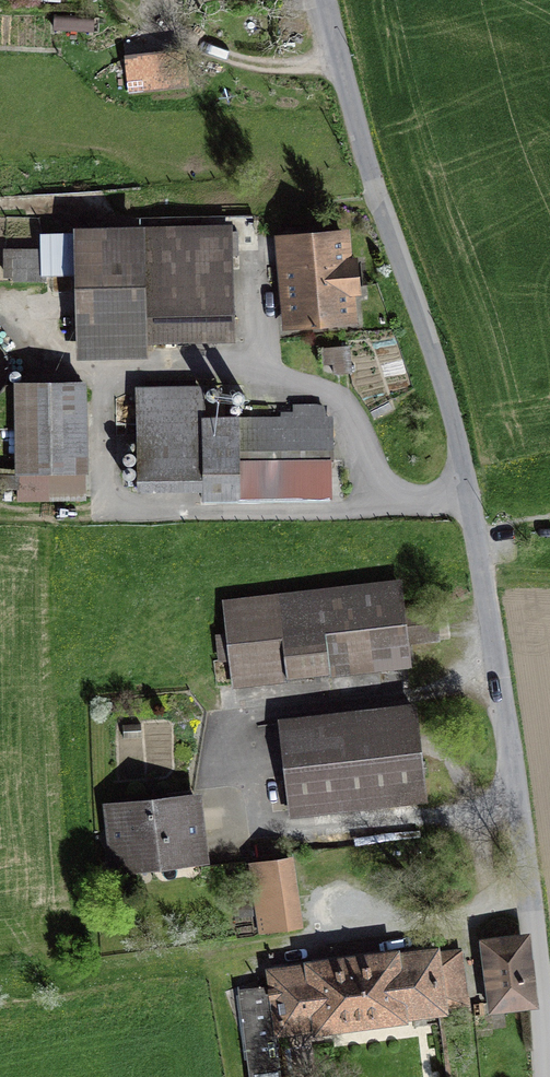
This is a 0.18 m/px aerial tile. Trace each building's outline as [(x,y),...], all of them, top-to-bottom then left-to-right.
[(82,341),(230,337),(227,230),(108,233),(108,224),(92,224),(92,234),(79,234),(80,271),(82,341)] [(42,252),(6,252),(6,275),(15,277),(15,279),(44,279),(44,272),(80,271),(79,234),(42,235),(42,252)] [(352,235),(275,240),(281,337),(358,332),(352,235)] [(4,387),(9,375),(10,362),(6,351),(0,343),(0,391),(4,387)] [(324,348),(325,369),(352,369),(351,347),(324,348)] [(200,385),(137,385),(138,489),(201,488),(201,461),(201,415),(200,385)] [(84,391),(14,392),(16,483),(87,481),(84,391)] [(201,461),(331,461),(330,415),(323,415),(323,403),(293,403),(293,410),(282,410),(282,415),(201,415),(201,461)] [(331,461),(201,461),(201,488),(201,506),(331,505),(331,461)] [(399,583),(226,603),(236,684),(408,664),(405,643),(438,639),(434,606),(402,610),(399,583)] [(413,708),(258,724),(258,726),(283,723),(293,810),(423,794),(413,708)] [(117,865),(202,856),(195,799),(111,808),(117,865)] [(290,861),(257,866),(267,931),(300,926),(290,861)] [(249,896),(235,898),(237,912),(250,910),(249,896)] [(521,943),(491,947),(498,1001),(528,997),(521,943)] [(442,1009),(441,1006),(466,1003),(460,954),(435,957),(435,954),(392,959),(399,1014),(442,1009)] [(321,1024),(321,1025),(399,1015),(399,1014),(392,959),(392,958),(314,968),(314,969),(272,974),(274,988),(274,987),(241,991),(252,1076),(285,1076),(280,1029),(321,1024)]
